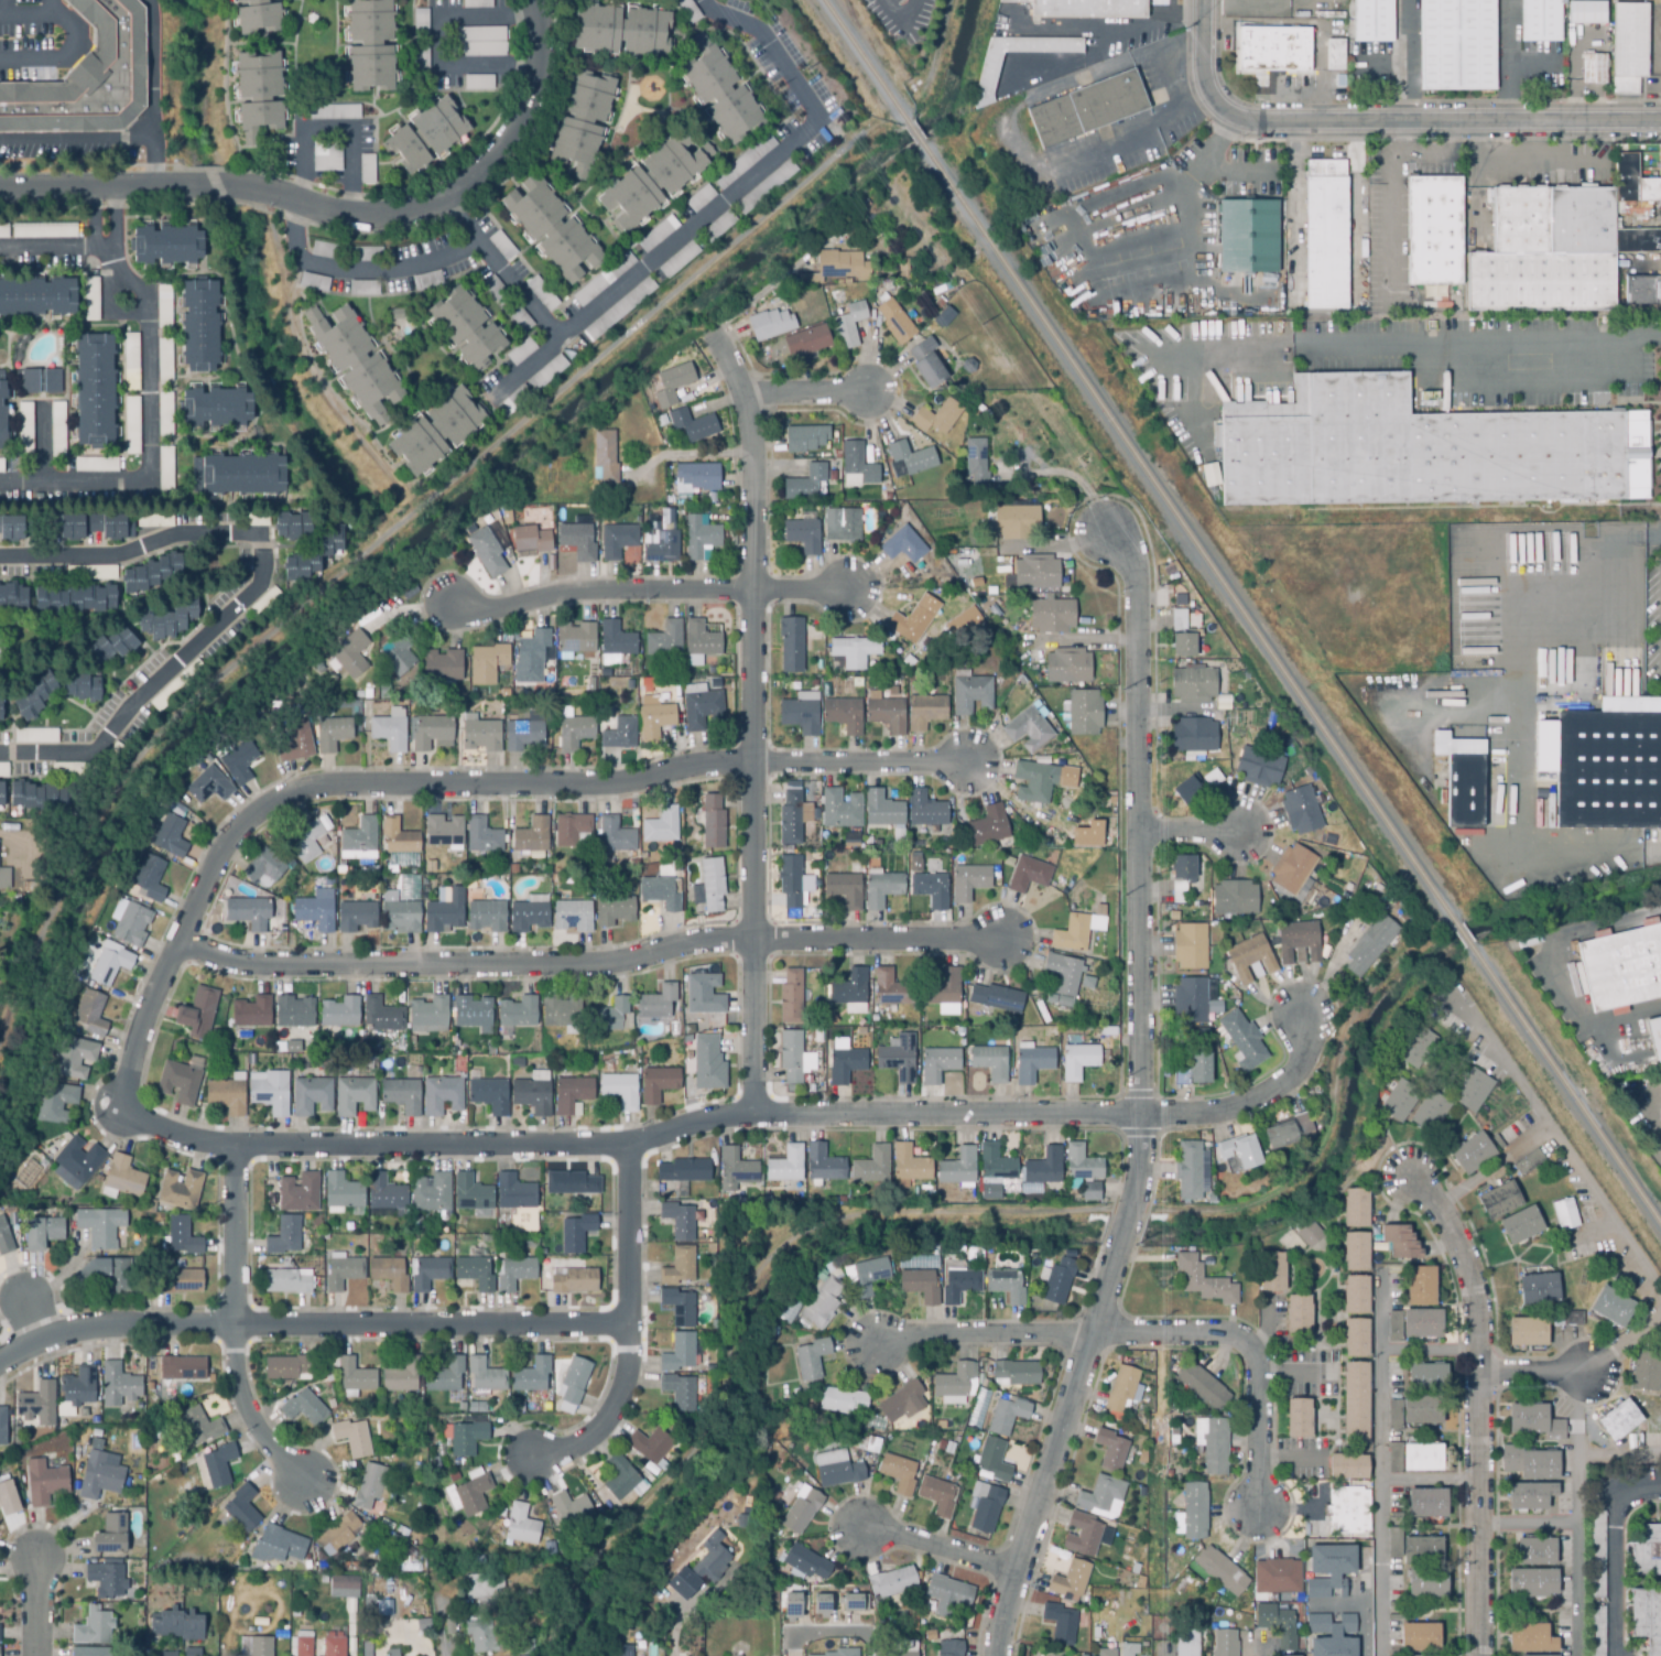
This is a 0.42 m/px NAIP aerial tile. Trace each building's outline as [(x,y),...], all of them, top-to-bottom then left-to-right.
[(95,32),(61,0),(134,0),(143,9),(145,109),(122,133),(0,135),(0,86),(64,85),(62,82),(65,79),(64,77),(88,53),(89,55),(93,51),(95,54),(95,32)] [(235,3),(234,0),(276,0),(267,1),(268,7),(279,6),(281,32),(264,33),(263,30),(256,31),(256,36),(239,37),(237,10),(247,9),(246,2),(235,3)] [(349,43),(348,0),(363,0),(363,2),(374,2),(374,0),(390,0),(391,42),(381,43),(381,48),(392,48),(393,94),(376,94),(376,88),(367,88),(367,93),(350,93),(349,48),(360,48),(360,43),(349,43)] [(463,10),(463,0),(491,0),(491,10),(463,10)] [(690,28),(671,0),(689,0),(702,19),(690,28)] [(999,4),(1000,0),(1146,0),(1146,20),(1031,19),(1031,4),(999,4)] [(1353,43),(1353,0),(1393,0),(1393,43),(1353,43)] [(1419,93),(1419,0),(1495,0),(1495,91),(1419,93)] [(1520,43),(1520,0),(1561,0),(1561,43),(1520,43)] [(1567,0),(1603,0),(1604,22),(1566,23),(1567,0)] [(1638,96),(1613,96),(1613,4),(1646,4),(1646,78),(1638,78),(1638,96)] [(667,56),(623,54),(623,43),(618,43),(617,53),(573,50),(574,33),(578,33),(579,24),(574,24),(575,8),(621,10),(620,21),(626,21),(627,11),(671,14),(670,31),(665,31),(664,40),(673,41),(672,55),(667,55),(667,56)] [(414,41),(414,11),(428,11),(428,41),(414,41)] [(463,58),(463,43),(455,43),(455,29),(504,28),(506,58),(463,58)] [(1309,73),(1238,72),(1238,29),(1310,30),(1309,73)] [(730,148),(706,111),(714,105),(710,99),(702,106),(677,68),(691,59),(693,63),(701,58),(690,42),(702,33),(710,46),(713,45),(737,82),(729,87),(732,93),(741,86),(766,123),(752,133),(750,129),(741,134),(745,138),(730,148)] [(1598,46),(1584,45),(1585,34),(1599,34),(1598,46)] [(971,104),(989,40),(1083,40),(1083,54),(1003,54),(992,97),(971,104)] [(1344,72),(1325,72),(1326,41),(1344,41),(1344,72)] [(415,77),(414,47),(428,47),(430,77),(415,77)] [(245,149),(243,132),(240,132),(238,106),(250,105),(250,99),(238,100),(236,55),(252,54),(253,58),(262,58),(262,54),(279,53),(281,97),(270,98),(270,104),(282,102),(283,131),(267,132),(267,127),(257,127),(258,148),(245,149)] [(1605,85),(1582,85),(1582,56),(1605,56),(1605,85)] [(585,183),(571,178),(575,165),(566,163),(565,166),(549,161),(561,118),(571,121),(573,116),(563,112),(575,69),(590,74),(589,78),(598,80),(600,73),(614,76),(612,80),(616,80),(602,125),(594,121),(591,128),(601,130),(589,173),(588,173),(585,183)] [(1041,151),(1025,110),(1133,69),(1148,109),(1041,151)] [(493,91),(465,91),(465,76),(493,76),(493,91)] [(408,177),(398,163),(401,161),(398,155),(393,158),(383,143),(404,127),(411,136),(415,132),(409,122),(445,97),(455,110),(453,112),(457,120),(462,117),(470,131),(434,156),(428,149),(424,152),(431,162),(408,177)] [(359,121),(306,121),(306,107),(359,106),(359,121)] [(625,235),(612,221),(621,214),(616,207),(608,215),(597,202),(636,167),(642,176),(648,172),(641,164),(667,141),(666,140),(678,129),(692,143),(683,151),(690,158),(705,144),(714,154),(706,162),(708,163),(669,197),(662,188),(658,193),(664,201),(625,235)] [(721,192),(713,181),(768,134),(777,145),(721,192)] [(312,141),(340,141),(340,171),(312,171),(312,141)] [(359,154),(373,154),(374,183),(360,183),(359,154)] [(1638,181),(1660,180),(1660,202),(1616,203),(1615,154),(1638,154),(1638,181)] [(742,217),(734,206),(788,160),(797,171),(742,217)] [(1306,311),(1305,178),(1307,178),(1306,161),(1345,161),(1347,310),(1306,311)] [(569,288),(558,274),(560,273),(538,246),(546,239),(543,235),(533,242),(500,202),(513,192),(520,201),(528,194),(520,184),(533,174),(566,216),(558,221),(562,226),(571,218),(604,259),(590,270),(583,261),(576,267),(584,275),(569,288)] [(1461,286),(1407,286),(1407,178),(1461,178),(1461,286)] [(694,215),(685,204),(707,185),(716,196),(694,215)] [(1614,230),(1660,230),(1660,253),(1614,253),(1614,312),(1467,312),(1467,255),(1491,255),(1491,188),(1614,188),(1614,230)] [(1218,199),(1275,199),(1275,272),(1217,272),(1217,213),(1214,213),(1214,205),(1218,204),(1218,199)] [(709,245),(701,234),(728,210),(737,223),(709,245)] [(647,255),(637,243),(670,216),(680,227),(647,255)] [(76,240),(13,240),(13,226),(76,225),(76,240)] [(133,228),(142,228),(142,226),(152,226),(152,231),(159,231),(159,226),(169,226),(169,227),(185,227),(185,226),(194,226),(195,231),(202,231),(203,259),(195,259),(195,263),(184,263),(184,262),(169,262),(169,263),(159,263),(159,259),(152,259),(152,264),(142,264),(142,263),(133,263),(133,256),(132,256),(132,251),(129,251),(129,239),(133,239),(132,237),(132,235),(133,235),(133,228)] [(506,263),(488,241),(499,231),(518,255),(506,263)] [(667,281),(658,269),(691,241),(701,252),(667,281)] [(338,262),(311,257),(314,242),(341,248),(338,262)] [(382,264),(346,263),(346,249),(382,249),(382,264)] [(580,309),(572,297),(628,251),(637,263),(580,309)] [(861,280),(817,279),(817,251),(836,252),(836,253),(847,253),(847,258),(856,258),(856,263),(861,263),(861,280)] [(415,293),(412,279),(439,271),(444,285),(415,293)] [(326,294),(298,288),(302,273),(330,280),(326,294)] [(500,306),(481,285),(492,275),(511,297),(500,306)] [(1626,275),(1660,277),(1660,305),(1625,304),(1626,275)] [(549,314),(525,286),(536,277),(560,304),(549,314)] [(590,344),(582,333),(648,278),(658,289),(590,344)] [(99,323),(85,323),(85,280),(99,280),(99,323)] [(43,316),(0,317),(0,282),(43,281),(43,285),(50,285),(50,281),(76,281),(76,315),(50,316),(50,312),(42,312),(43,316)] [(379,297),(349,296),(350,282),(379,282),(379,297)] [(187,375),(187,367),(183,367),(182,316),(187,316),(187,310),(182,310),(182,283),(217,283),(217,309),(213,309),(213,315),(217,315),(218,366),(214,366),(214,374),(187,375)] [(476,374),(458,351),(466,345),(462,339),(454,346),(425,312),(438,302),(442,305),(448,300),(445,296),(458,285),(487,321),(479,327),(482,332),(490,325),(508,346),(495,356),(492,353),(485,359),(488,364),(476,374)] [(160,331),(159,288),(174,288),(175,331),(160,331)] [(899,347),(872,312),(890,299),(916,333),(899,347)] [(312,322),(314,321),(321,316),(327,325),(328,325),(328,324),(332,322),(335,321),(328,311),(335,306),(334,306),(336,305),(344,301),(348,307),(349,307),(354,315),(352,316),(356,322),(359,320),(361,323),(358,325),(361,331),(362,331),(366,335),(368,334),(370,336),(367,338),(371,346),(362,351),(366,356),(374,349),(380,357),(382,355),(386,359),(383,360),(386,365),(386,366),(389,370),(391,369),(393,371),(390,374),(394,380),(397,378),(406,394),(390,405),(382,396),(377,399),(390,419),(377,427),(371,418),(368,420),(363,412),(362,412),(352,399),(351,400),(350,397),(352,396),(349,389),(348,390),(345,385),(343,387),(341,383),(337,376),(339,375),(338,374),(348,368),(345,364),(336,370),(332,364),(328,365),(325,361),(327,359),(324,355),(325,354),(323,349),(319,351),(317,348),(317,347),(314,342),(310,334),(311,333),(306,326),(312,322)] [(839,353),(830,321),(847,316),(845,306),(864,302),(868,320),(853,324),(859,347),(839,353)] [(523,335),(504,313),(515,303),(534,325),(523,335)] [(946,321),(940,314),(947,306),(954,312),(946,321)] [(391,322),(390,311),(403,311),(403,321),(391,322)] [(756,345),(746,318),(764,312),(764,314),(775,311),(777,315),(785,312),(788,317),(792,315),(797,328),(756,345)] [(807,356),(804,357),(803,353),(789,357),(782,339),(807,331),(824,324),(832,347),(807,356)] [(76,391),(75,336),(112,335),(113,390),(115,446),(77,447),(76,391)] [(126,390),(124,335),(139,335),(140,390),(140,393),(126,393),(126,390)] [(924,383),(912,365),(915,362),(908,351),(929,337),(936,348),(930,353),(947,379),(941,383),(930,391),(924,383)] [(515,368),(507,357),(528,338),(538,349),(515,368)] [(160,383),(160,342),(174,340),(174,383),(160,383)] [(530,387),(526,382),(560,356),(568,367),(543,387),(535,393),(530,387)] [(660,386),(656,375),(690,362),(696,382),(686,386),(672,391),(677,405),(660,412),(653,396),(662,392),(660,386)] [(21,391),(20,372),(61,371),(62,391),(62,394),(21,397),(21,391)] [(1293,381),(1293,375),(1408,374),(1409,380),(1409,387),(1419,387),(1419,402),(1416,402),(1416,416),(1649,412),(1651,500),(1223,507),(1222,448),(1214,448),(1213,426),(1222,426),(1220,407),(1294,405),(1294,385),(1293,385),(1293,381)] [(457,388),(459,386),(460,388),(469,399),(467,401),(473,409),(476,405),(487,419),(452,447),(445,440),(442,443),(448,452),(413,480),(402,467),(405,464),(401,458),(398,462),(387,446),(421,419),(427,426),(432,423),(424,414),(457,388)] [(520,387),(523,386),(524,387),(532,396),(504,420),(496,409),(520,387)] [(208,429),(208,422),(202,423),(202,426),(184,427),(183,392),(202,391),(202,396),(208,396),(208,391),(243,390),(243,394),(251,394),(252,422),(246,422),(246,427),(208,429)] [(161,439),(161,396),(175,396),(176,439),(161,439)] [(943,436),(930,426),(924,433),(909,422),(921,407),(933,416),(947,398),(964,410),(943,436)] [(139,456),(126,456),(126,399),(140,399),(139,456)] [(51,462),(51,403),(65,403),(65,462),(51,462)] [(33,455),(19,455),(19,404),(33,404),(33,455)] [(687,445),(682,429),(674,432),(667,414),(685,408),(690,423),(713,415),(719,434),(687,445)] [(808,453),(805,453),(805,454),(786,455),(785,427),(808,427),(829,426),(829,441),(824,442),(824,447),(815,447),(815,453),(808,453)] [(600,485),(600,469),(595,469),(594,432),(614,432),(615,465),(617,465),(618,485),(600,485)] [(973,494),(971,477),(966,477),(966,441),(985,440),(986,473),(988,473),(989,494),(973,494)] [(907,477),(901,461),(892,464),(887,446),(904,441),(909,455),(932,447),(938,467),(907,477)] [(860,488),(844,488),(844,475),(843,475),(843,442),(862,442),(862,466),(879,466),(879,485),(860,485),(860,488)] [(162,494),(161,450),(176,450),(176,494),(162,494)] [(118,474),(75,474),(75,458),(118,458),(118,474)] [(284,494),(192,494),(192,459),(284,459),(284,494)] [(1216,462),(1201,464),(1205,486),(1220,484),(1216,462)] [(808,500),(783,501),(783,481),(806,480),(806,464),(808,464),(825,464),(825,500),(808,500)] [(676,495),(675,466),(719,465),(719,493),(702,493),(702,490),(691,490),(691,495),(676,495)] [(1002,542),(1002,537),(996,537),(995,508),(1039,508),(1040,533),(1032,533),(1032,541),(1002,542)] [(860,542),(825,542),(825,524),(833,524),(833,512),(838,512),(838,510),(860,510),(860,542)] [(293,543),(287,543),(287,540),(283,540),(283,538),(275,538),(275,515),(287,515),(287,518),(298,518),(298,513),(312,513),(311,537),(304,537),(304,541),(293,540),(293,543)] [(138,529),(138,515),(173,515),(173,528),(138,529)] [(712,563),(686,563),(686,516),(701,516),(701,527),(721,527),(721,549),(712,549),(712,563)] [(84,541),(61,541),(61,517),(126,517),(126,521),(133,521),(133,540),(102,540),(102,534),(84,534),(84,541)] [(0,542),(0,537),(0,518),(23,518),(23,542),(0,542)] [(810,558),(803,559),(802,544),(784,544),(783,522),(808,521),(818,521),(819,558),(810,558)] [(296,583),(284,583),(286,559),(295,560),(295,555),(308,555),(308,550),(319,551),(319,533),(330,534),(330,529),(336,529),(337,526),(344,527),(341,552),(330,552),(330,559),(321,558),(319,575),(307,574),(306,581),(296,580),(296,583)] [(596,564),(575,564),(575,548),(558,549),(558,526),(590,526),(591,545),(595,545),(596,564)] [(912,566),(900,553),(890,562),(878,549),(904,526),(929,552),(912,566)] [(535,554),(535,551),(513,553),(512,528),(534,527),(535,533),(551,532),(552,553),(535,554)] [(602,563),(602,527),(638,527),(638,549),(619,549),(620,563),(602,563)] [(490,582),(464,542),(485,528),(501,554),(499,555),(508,571),(490,582)] [(678,563),(643,563),(643,545),(656,546),(656,531),(678,531),(678,563)] [(123,595),(123,572),(134,572),(134,569),(145,569),(145,564),(158,564),(158,559),(169,559),(169,555),(181,555),(182,578),(170,578),(170,582),(158,582),(158,588),(146,588),(148,593),(134,593),(135,595),(123,595)] [(1060,589),(1013,589),(1013,561),(1021,561),(1021,556),(1052,556),(1052,561),(1060,561),(1060,589)] [(4,613),(0,613),(0,588),(3,588),(3,585),(15,585),(15,589),(28,589),(26,614),(15,614),(15,609),(4,609),(4,613)] [(57,617),(57,614),(46,615),(45,611),(35,611),(34,588),(48,587),(48,591),(58,591),(59,594),(68,593),(68,591),(80,591),(80,587),(95,587),(95,591),(104,589),(104,587),(115,587),(117,609),(104,610),(104,614),(91,614),(91,610),(80,611),(80,614),(69,615),(69,617),(57,617)] [(256,623),(246,613),(273,587),(283,597),(256,623)] [(1184,593),(1185,606),(1174,606),(1173,593),(1184,593)] [(162,642),(151,641),(151,635),(138,634),(140,610),(152,611),(151,617),(162,618),(163,614),(173,615),(174,608),(185,609),(186,596),(198,597),(196,621),(186,620),(185,634),(174,632),(173,639),(162,638),(162,642)] [(1038,635),(1038,629),(1031,629),(1030,602),(1075,600),(1075,629),(1068,629),(1068,634),(1038,635)] [(954,643),(983,622),(971,604),(941,625),(954,643)] [(913,647),(884,627),(894,613),(905,620),(916,606),(933,618),(913,647)] [(1172,659),(1172,610),(1186,610),(1186,630),(1195,630),(1195,658),(1172,659)] [(802,673),(780,673),(781,619),(802,619),(802,673)] [(647,657),(645,634),(664,632),(664,620),(681,620),(681,656),(647,657)] [(688,667),(687,656),(686,656),(686,620),(703,620),(703,635),(720,635),(720,657),(702,657),(702,667),(688,667)] [(628,667),(604,667),(604,656),(600,656),(600,621),(618,621),(618,634),(637,634),(637,656),(628,656),(628,667)] [(561,661),(560,653),(557,653),(557,625),(571,624),(571,629),(578,629),(578,625),(595,624),(595,653),(572,653),(572,661),(561,661)] [(97,669),(80,650),(88,642),(90,645),(99,637),(104,641),(112,634),(115,636),(123,629),(139,647),(130,654),(129,652),(120,660),(115,654),(106,662),(105,661),(97,669)] [(352,682),(340,669),(335,673),(328,665),(334,660),(330,657),(345,643),(343,641),(356,629),(370,643),(358,656),(368,668),(352,682)] [(543,665),(518,667),(518,639),(533,639),(532,630),(550,630),(550,649),(543,649),(543,665)] [(397,680),(381,659),(384,656),(380,650),(402,631),(413,645),(406,651),(416,663),(397,680)] [(843,672),(843,665),(830,667),(829,640),(865,639),(865,642),(880,642),(880,656),(865,657),(865,671),(843,672)] [(495,686),(471,686),(471,649),(493,649),(493,646),(509,646),(509,668),(495,668),(495,686)] [(1046,683),(1045,654),(1052,654),(1052,650),(1084,649),(1084,654),(1090,654),(1090,683),(1046,683)] [(424,682),(424,651),(436,651),(436,657),(446,657),(446,651),(462,651),(462,682),(424,682)] [(159,714),(150,705),(196,659),(205,669),(159,714)] [(24,725),(12,704),(23,697),(21,695),(29,684),(39,679),(36,675),(46,670),(59,691),(50,696),(52,701),(42,707),(44,710),(34,715),(37,722),(33,724),(32,721),(24,725)] [(1179,704),(1179,699),(1172,699),(1172,670),(1216,670),(1216,699),(1209,699),(1209,704),(1179,704)] [(100,704),(89,704),(89,700),(84,700),(83,703),(77,703),(77,700),(72,700),(72,696),(66,696),(66,673),(78,673),(78,677),(89,677),(89,679),(100,679),(100,704)] [(971,717),(953,717),(954,678),(992,678),(992,712),(979,712),(979,702),(971,702),(971,717)] [(853,689),(853,679),(862,679),(862,688),(853,689)] [(686,734),(683,695),(685,695),(684,686),(705,684),(706,693),(721,692),(725,722),(710,723),(709,717),(704,717),(705,732),(686,734)] [(390,701),(381,701),(381,691),(390,691),(390,701)] [(1098,736),(1068,736),(1070,691),(1098,691),(1098,699),(1101,699),(1101,729),(1098,729),(1098,736)] [(811,738),(801,738),(800,726),(779,726),(779,703),(797,702),(796,694),(811,693),(817,693),(819,737),(811,738)] [(925,734),(909,734),(909,697),(947,696),(947,722),(925,722),(925,734)] [(1600,699),(1600,715),(1557,714),(1557,831),(1660,832),(1660,699),(1600,699)] [(845,738),(844,725),(836,725),(836,724),(823,724),(822,701),(861,700),(861,729),(859,729),(859,738),(845,738)] [(868,701),(904,701),(904,738),(888,738),(888,726),(880,726),(880,723),(866,723),(866,701),(868,701)] [(643,743),(640,708),(674,705),(676,726),(659,728),(660,742),(643,743)] [(1029,757),(1021,746),(1029,740),(1023,735),(1012,744),(1001,729),(1031,706),(1055,736),(1029,757)] [(405,755),(389,755),(389,740),(370,740),(370,719),(390,719),(390,708),(404,708),(404,719),(405,719),(405,755)] [(430,754),(413,754),(413,734),(411,734),(411,726),(417,726),(417,717),(453,717),(453,740),(430,740),(430,754)] [(637,749),(600,750),(600,733),(615,733),(615,717),(636,717),(637,749)] [(280,766),(275,748),(289,745),(284,724),(306,718),(315,757),(280,766)] [(318,757),(316,721),(351,718),(352,740),(335,742),(335,756),(318,757)] [(577,755),(561,755),(560,719),(595,718),(595,739),(577,740),(577,755)] [(1172,753),(1172,724),(1179,723),(1179,719),(1209,718),(1209,724),(1216,724),(1217,753),(1172,753)] [(506,754),(506,723),(543,722),(544,749),(535,749),(535,746),(522,747),(522,754),(506,754)] [(500,755),(484,755),(484,748),(475,748),(475,751),(462,751),(463,723),(501,723),(500,755)] [(15,745),(14,730),(57,730),(57,744),(15,745)] [(1486,743),(1450,743),(1450,734),(1434,734),(1434,759),(1448,759),(1448,829),(1486,829),(1486,743)] [(239,790),(217,760),(247,739),(260,758),(245,768),(253,779),(239,790)] [(110,770),(101,762),(117,744),(126,750),(110,770)] [(1269,790),(1239,781),(1241,776),(1234,773),(1241,747),(1285,760),(1277,787),(1270,786),(1269,790)] [(1016,760),(1062,767),(1062,766),(1077,768),(1074,789),(1059,786),(1060,784),(1051,783),(1047,804),(1016,799),(1017,787),(1025,788),(1027,780),(1012,778),(1016,760)] [(9,779),(0,779),(0,764),(9,764),(9,779)] [(52,780),(52,765),(94,765),(95,779),(52,780)] [(199,805),(185,791),(209,766),(235,791),(224,803),(213,792),(199,805)] [(1185,809),(1171,790),(1190,777),(1195,783),(1215,769),(1224,781),(1185,809)] [(70,813),(34,814),(34,810),(21,810),(21,808),(11,808),(11,783),(23,783),(23,787),(33,787),(33,790),(44,790),(44,786),(56,786),(56,789),(67,789),(67,787),(80,787),(80,810),(69,810),(70,813)] [(1296,836),(1294,831),(1290,832),(1280,803),(1284,801),(1282,795),(1309,786),(1324,827),(1296,836)] [(861,827),(823,827),(823,790),(842,789),(842,804),(847,804),(847,794),(861,794),(861,827)] [(904,826),(866,827),(866,790),(883,790),(883,803),(904,803),(904,826)] [(947,826),(909,826),(909,790),(926,790),(926,802),(933,802),(933,803),(947,803),(947,826)] [(801,845),(780,845),(780,808),(784,808),(784,791),(801,791),(801,845)] [(724,849),(703,849),(704,795),(720,797),(720,811),(725,812),(724,849)] [(973,848),(966,824),(987,819),(984,808),(1001,803),(1010,838),(973,848)] [(643,843),(642,821),(659,821),(658,808),(676,807),(677,842),(643,843)] [(181,861),(150,845),(166,814),(185,824),(177,840),(188,846),(181,861)] [(590,848),(555,846),(556,815),(591,818),(590,848)] [(601,853),(600,816),(618,815),(618,831),(636,831),(637,852),(601,853)] [(340,853),(340,831),(359,831),(359,818),(377,816),(377,853),(340,853)] [(419,854),(384,853),(384,838),(380,838),(381,816),(399,816),(398,833),(420,834),(419,854)] [(463,847),(426,847),(426,816),(443,816),(443,824),(450,823),(450,818),(463,818),(463,847)] [(503,853),(468,853),(468,816),(486,816),(486,832),(503,832),(503,853)] [(512,853),(512,831),(531,831),(531,816),(549,816),(549,853),(512,853)] [(303,866),(286,838),(315,820),(325,834),(313,842),(322,855),(303,866)] [(1103,821),(1101,845),(1072,845),(1072,829),(1088,829),(1088,821),(1103,821)] [(842,848),(842,840),(859,840),(859,848),(842,848)] [(1295,898),(1270,883),(1273,875),(1270,873),(1285,848),(1290,852),(1294,845),(1318,859),(1295,898)] [(268,890),(258,883),(254,886),(241,875),(263,848),(287,868),(275,885),(273,884),(268,890)] [(160,906),(144,899),(143,901),(134,898),(139,888),(131,885),(144,854),(166,864),(156,887),(165,890),(160,906)] [(1007,855),(1013,857),(1011,865),(1003,863),(1007,855)] [(784,910),(784,895),(780,895),(779,856),(801,856),(802,910),(784,910)] [(1024,896),(1008,891),(1018,857),(1054,868),(1047,889),(1029,884),(1024,896)] [(1186,905),(1172,905),(1172,857),(1195,857),(1195,865),(1203,865),(1203,894),(1186,894),(1186,905)] [(706,914),(704,898),(693,899),(692,888),(703,886),(701,861),(721,858),(726,897),(721,897),(723,913),(706,914)] [(425,873),(424,864),(435,864),(436,872),(425,873)] [(844,912),(844,897),(824,897),(824,877),(850,877),(850,865),(860,865),(861,912),(844,912)] [(953,906),(952,868),(990,868),(990,889),(969,889),(970,906),(953,906)] [(10,891),(0,892),(0,869),(9,869),(10,891)] [(868,873),(905,873),(905,894),(884,895),(884,910),(868,910),(868,873)] [(931,912),(930,896),(911,897),(910,876),(946,875),(947,912),(931,912)] [(664,913),(664,902),(641,902),(640,879),(673,879),(673,880),(680,880),(680,913),(664,913)] [(1214,916),(1213,887),(1219,887),(1219,883),(1250,881),(1250,886),(1257,886),(1257,914),(1214,916)] [(41,894),(23,892),(23,884),(41,884),(41,894)] [(441,933),(425,934),(424,903),(437,903),(437,889),(462,889),(463,929),(449,929),(449,926),(441,926),(441,933)] [(317,935),(317,922),(294,923),(293,901),(315,900),(314,891),(332,890),(334,934),(317,935)] [(403,934),(403,929),(393,929),(393,932),(386,933),(386,931),(382,931),(381,891),(399,891),(399,903),(419,903),(420,934),(403,934)] [(512,934),(511,905),(528,903),(528,897),(547,896),(549,930),(536,930),(536,926),(526,927),(528,934),(512,934)] [(614,929),(597,929),(598,897),(634,898),(633,923),(622,923),(622,920),(614,920),(614,929)] [(140,950),(111,938),(118,923),(110,920),(119,899),(154,914),(150,927),(146,926),(142,934),(146,935),(140,950)] [(267,935),(249,934),(249,923),(225,922),(226,900),(270,901),(270,921),(276,921),(276,933),(267,933),(267,935)] [(490,934),(490,929),(480,929),(480,932),(468,932),(468,903),(504,902),(506,933),(490,934)] [(591,934),(576,934),(576,929),(566,929),(566,932),(554,932),(554,902),(591,902),(591,934)] [(339,934),(338,903),(376,903),(377,930),(365,930),(365,927),(356,927),(356,934),(339,934)] [(1085,953),(1050,949),(1052,932),(1065,933),(1068,913),(1105,919),(1103,933),(1088,931),(1085,953)] [(1357,981),(1344,968),(1350,961),(1345,956),(1369,928),(1370,929),(1382,914),(1401,930),(1357,981)] [(1281,966),(1278,926),(1316,922),(1320,963),(1309,964),(1307,949),(1303,949),(1304,963),(1295,964),(1294,950),(1291,951),(1292,965),(1281,966)] [(1206,971),(1177,971),(1177,963),(1173,963),(1173,932),(1177,932),(1177,926),(1206,926),(1206,971)] [(1577,944),(1592,1016),(1660,1002),(1660,927),(1577,944)] [(1242,987),(1235,972),(1227,976),(1223,967),(1230,963),(1224,952),(1260,933),(1278,971),(1268,975),(1261,961),(1245,968),(1251,983),(1242,987)] [(108,988),(89,979),(106,941),(121,949),(121,951),(137,957),(129,973),(118,967),(108,988)] [(1074,999),(1052,994),(1057,974),(1042,970),(1046,954),(1083,963),(1074,999)] [(876,1007),(875,968),(892,967),(892,984),(913,984),(913,1006),(876,1007)] [(958,1006),(923,1005),(923,983),(943,984),(943,967),(959,967),(958,1006)] [(846,1016),(846,1005),(829,1005),(829,985),(849,985),(848,968),(865,968),(866,1015),(846,1016)] [(781,1025),(780,986),(784,986),(784,970),(802,970),(802,989),(810,989),(811,1005),(802,1005),(802,1025),(781,1025)] [(688,1015),(687,976),(720,975),(720,988),(710,989),(712,997),(726,996),(727,1014),(688,1015)] [(1093,991),(1081,988),(1083,977),(1095,979),(1093,991)] [(1206,1024),(1180,1024),(1180,1014),(1173,1014),(1173,986),(1177,986),(1179,979),(1207,979),(1206,1024)] [(670,1019),(637,1019),(637,996),(660,996),(660,984),(676,984),(676,1003),(670,1003),(670,1019)] [(1020,1015),(968,1004),(973,986),(987,989),(988,986),(1025,994),(1020,1015)] [(206,1032),(176,1025),(181,1008),(191,1011),(197,987),(219,993),(210,1026),(208,1025),(206,1032)] [(102,1040),(70,1028),(74,1021),(73,1020),(85,991),(106,998),(97,1020),(108,1025),(102,1040)] [(410,1027),(410,1004),(430,1003),(430,997),(447,996),(447,1027),(410,1027)] [(542,1028),(542,1003),(543,999),(547,996),(553,996),(557,998),(558,1000),(558,1002),(568,1002),(568,999),(580,999),(580,1028),(542,1028)] [(271,1028),(232,1028),(232,1005),(254,1005),(254,997),(271,997),(271,1028)] [(313,1029),(276,1028),(278,997),(293,997),(293,1003),(302,1003),(303,999),(314,999),(313,1029)] [(322,1042),(319,1003),(333,1002),(333,1006),(343,1006),(341,998),(357,997),(359,1027),(339,1029),(340,1041),(322,1042)] [(404,1031),(370,1031),(370,1026),(365,1026),(365,997),(380,997),(380,1009),(404,1009),(404,1031)] [(491,1037),(480,1036),(480,1029),(454,1028),(455,997),(470,998),(470,1003),(480,1004),(480,999),(492,999),(491,1037)] [(499,1028),(498,1003),(511,1003),(511,1005),(519,1005),(519,998),(536,997),(536,1027),(499,1028)] [(1072,1009),(1055,1006),(1057,997),(1074,1000),(1072,1009)] [(621,1032),(589,1032),(589,1009),(612,1009),(612,998),(628,998),(628,1015),(621,1015),(621,1032)] [(1245,1074),(1237,1064),(1242,1060),(1217,1022),(1236,1010),(1247,1026),(1250,1024),(1261,1038),(1258,1041),(1269,1058),(1245,1074)] [(832,1027),(826,1019),(833,1015),(838,1024),(832,1027)] [(1416,1071),(1392,1056),(1412,1024),(1437,1039),(1416,1071)] [(1103,1037),(1101,1028),(1116,1028),(1116,1037),(1103,1037)] [(813,1073),(802,1073),(802,1086),(785,1086),(785,1070),(781,1070),(780,1032),(802,1032),(802,1054),(813,1054),(816,1054),(816,1073),(813,1073)] [(914,1085),(897,1085),(897,1070),(877,1070),(877,1049),(898,1049),(898,1035),(914,1035),(914,1085)] [(724,1091),(695,1091),(696,1036),(719,1037),(719,1054),(721,1054),(721,1063),(727,1063),(727,1074),(724,1074),(724,1091)] [(84,1083),(53,1073),(64,1037),(100,1048),(95,1064),(82,1060),(79,1067),(88,1070),(84,1083)] [(1081,1084),(1063,1084),(1064,1047),(1100,1048),(1099,1067),(1081,1067),(1081,1084)] [(989,1085),(988,1069),(970,1069),(969,1049),(1006,1048),(1007,1085),(989,1085)] [(922,1087),(922,1051),(960,1050),(960,1072),(940,1072),(940,1086),(922,1087)] [(1033,1087),(1017,1087),(1017,1050),(1054,1050),(1054,1071),(1033,1071),(1033,1087)] [(847,1087),(829,1087),(829,1051),(867,1051),(867,1072),(847,1072),(847,1087)] [(1187,1086),(1173,1086),(1173,1071),(1188,1071),(1190,1054),(1209,1054),(1209,1084),(1187,1084),(1187,1086)] [(193,1110),(174,1105),(178,1091),(172,1089),(170,1097),(156,1094),(165,1062),(189,1069),(192,1062),(202,1065),(199,1072),(203,1072),(193,1110)] [(1473,1068),(1485,1076),(1495,1083),(1495,1084),(1481,1103),(1474,1115),(1451,1100),(1451,1098),(1461,1083),(1472,1068),(1473,1068)] [(660,1107),(643,1107),(643,1070),(680,1070),(680,1091),(660,1091),(660,1107)] [(491,1118),(490,1106),(469,1107),(468,1071),(479,1071),(479,1082),(507,1081),(508,1118),(491,1118)] [(550,1118),(532,1118),(533,1110),(530,1110),(530,1106),(512,1106),(512,1082),(531,1082),(531,1072),(549,1072),(549,1083),(551,1083),(550,1118)] [(227,1119),(227,1108),(207,1110),(207,1083),(232,1082),(232,1074),(245,1074),(246,1118),(227,1119)] [(271,1119),(271,1105),(250,1106),(249,1075),(259,1075),(259,1082),(287,1082),(289,1119),(271,1119)] [(619,1113),(619,1097),(601,1097),(601,1076),(637,1076),(637,1113),(619,1113)] [(1400,1125),(1379,1110),(1400,1079),(1421,1094),(1400,1125)] [(294,1119),(293,1080),(333,1080),(333,1114),(319,1114),(319,1104),(312,1104),(312,1119),(294,1119)] [(355,1119),(337,1119),(337,1080),(374,1080),(374,1113),(362,1113),(362,1104),(355,1104),(355,1119)] [(442,1119),(424,1118),(424,1080),(463,1080),(462,1113),(449,1113),(450,1104),(442,1104),(442,1119)] [(582,1118),(556,1118),(556,1080),(594,1080),(594,1102),(574,1102),(574,1105),(580,1104),(582,1118)] [(420,1118),(403,1118),(403,1105),(381,1105),(381,1082),(420,1081),(420,1118)] [(69,1126),(33,1121),(39,1083),(79,1089),(77,1106),(63,1104),(61,1112),(70,1114),(69,1126)] [(1431,1136),(1410,1121),(1430,1091),(1452,1106),(1431,1136)] [(1270,1151),(1263,1132),(1279,1126),(1279,1124),(1306,1115),(1313,1132),(1298,1137),(1299,1141),(1270,1151)] [(1500,1149),(1492,1138),(1516,1121),(1523,1132),(1500,1149)] [(1464,1177),(1448,1154),(1480,1132),(1496,1155),(1464,1177)] [(1231,1177),(1226,1161),(1222,1163),(1215,1146),(1244,1135),(1245,1137),(1252,1135),(1263,1166),(1231,1177)] [(78,1193),(53,1173),(58,1166),(53,1162),(73,1137),(84,1145),(78,1151),(85,1156),(94,1145),(108,1156),(78,1193)] [(1180,1202),(1179,1180),(1174,1180),(1174,1163),(1179,1163),(1177,1143),(1201,1143),(1202,1201),(1180,1202)] [(801,1182),(767,1181),(767,1161),(785,1161),(785,1144),(802,1145),(801,1182)] [(808,1144),(814,1144),(825,1144),(825,1159),(845,1159),(845,1181),(814,1181),(810,1181),(808,1144)] [(932,1181),(894,1181),(894,1144),(910,1144),(910,1159),(932,1159),(932,1181)] [(981,1181),(980,1144),(997,1144),(998,1160),(1017,1160),(1017,1180),(981,1181)] [(1103,1181),(1066,1180),(1066,1144),(1084,1144),(1084,1159),(1103,1159),(1103,1181)] [(851,1183),(851,1162),(871,1161),(870,1146),(888,1145),(889,1182),(851,1183)] [(758,1183),(721,1183),(720,1147),(738,1147),(738,1162),(758,1161),(758,1183)] [(938,1184),(937,1163),(958,1162),(957,1147),(975,1147),(975,1183),(938,1184)] [(1061,1184),(1023,1184),(1024,1162),(1044,1163),(1044,1147),(1062,1147),(1061,1184)] [(1521,1178),(1513,1168),(1537,1149),(1544,1160),(1521,1178)] [(113,1201),(100,1197),(115,1154),(131,1159),(127,1170),(148,1177),(140,1199),(117,1191),(113,1201)] [(710,1182),(656,1182),(656,1165),(671,1163),(671,1160),(710,1160),(710,1182)] [(194,1214),(158,1203),(166,1171),(177,1175),(175,1183),(183,1186),(187,1171),(204,1177),(194,1214)] [(328,1216),(328,1209),(326,1209),(326,1172),(343,1172),(343,1183),(363,1183),(363,1209),(343,1209),(343,1215),(328,1216)] [(317,1212),(280,1212),(280,1180),(293,1180),(293,1189),(301,1189),(301,1173),(318,1173),(317,1212)] [(397,1219),(397,1209),(369,1210),(368,1175),(386,1173),(386,1186),(393,1186),(393,1188),(406,1188),(408,1209),(410,1209),(410,1217),(397,1219)] [(450,1213),(411,1212),(412,1179),(425,1179),(425,1189),(433,1189),(433,1173),(450,1173),(450,1213)] [(493,1210),(455,1210),(455,1173),(473,1173),(473,1188),(493,1188),(493,1210)] [(536,1210),(498,1210),(498,1173),(515,1173),(515,1183),(518,1183),(518,1186),(536,1186),(536,1210)] [(547,1195),(546,1175),(584,1173),(585,1178),(600,1178),(600,1194),(547,1195)] [(268,1195),(267,1181),(276,1180),(276,1195),(268,1195)] [(1488,1222),(1477,1198),(1511,1181),(1523,1204),(1488,1222)] [(1100,1202),(1082,1202),(1082,1183),(1100,1183),(1100,1202)] [(1000,1200),(981,1200),(981,1186),(1000,1186),(1000,1200)] [(1368,1229),(1344,1227),(1345,1190),(1369,1191),(1368,1229)] [(1564,1232),(1553,1201),(1570,1195),(1579,1226),(1564,1232)] [(154,1215),(144,1214),(145,1202),(155,1203),(154,1215)] [(694,1243),(673,1243),(673,1221),(661,1221),(661,1204),(676,1204),(676,1208),(694,1208),(694,1243)] [(1509,1246),(1498,1223),(1533,1205),(1544,1230),(1509,1246)] [(44,1254),(25,1254),(25,1210),(55,1209),(55,1216),(45,1216),(45,1220),(64,1220),(64,1242),(44,1242),(44,1254)] [(118,1252),(90,1252),(89,1230),(76,1230),(76,1212),(126,1212),(126,1229),(116,1229),(116,1242),(118,1242),(118,1252)] [(15,1252),(0,1257),(0,1216),(2,1215),(15,1252)] [(562,1255),(562,1221),(579,1221),(579,1216),(597,1215),(597,1233),(584,1234),(584,1255),(562,1255)] [(184,1255),(184,1253),(169,1253),(169,1251),(162,1251),(162,1242),(165,1242),(165,1240),(169,1240),(169,1217),(189,1217),(189,1240),(204,1240),(204,1255),(184,1255)] [(300,1255),(264,1255),(264,1238),(279,1238),(279,1217),(300,1217),(300,1255)] [(1309,1249),(1295,1234),(1311,1221),(1324,1236),(1309,1249)] [(1422,1259),(1389,1259),(1389,1243),(1380,1243),(1380,1226),(1409,1226),(1409,1234),(1412,1234),(1412,1243),(1416,1243),(1416,1251),(1422,1251),(1422,1259)] [(1368,1271),(1345,1271),(1345,1235),(1368,1235),(1368,1271)] [(661,1286),(660,1269),(673,1269),(672,1247),(694,1247),(695,1281),(678,1282),(678,1286),(661,1286)] [(343,1295),(326,1294),(327,1277),(329,1277),(330,1254),(345,1254),(345,1260),(363,1260),(363,1281),(343,1280),(343,1295)] [(1220,1306),(1220,1300),(1198,1300),(1198,1292),(1182,1294),(1182,1273),(1176,1273),(1176,1254),(1196,1254),(1196,1264),(1202,1264),(1202,1280),(1228,1279),(1228,1286),(1238,1285),(1238,1306),(1220,1306)] [(1261,1292),(1260,1254),(1282,1254),(1284,1291),(1261,1292)] [(552,1268),(540,1268),(540,1257),(553,1258),(552,1268)] [(858,1301),(853,1281),(857,1280),(853,1267),(884,1257),(890,1278),(870,1284),(873,1297),(858,1301)] [(1063,1307),(1041,1300),(1051,1266),(1056,1268),(1060,1258),(1077,1264),(1072,1280),(1071,1279),(1063,1307)] [(105,1294),(105,1276),(93,1277),(91,1260),(134,1259),(135,1294),(105,1294)] [(408,1295),(389,1295),(389,1281),(369,1281),(369,1260),(403,1259),(403,1277),(408,1277),(408,1295)] [(477,1295),(477,1280),(455,1280),(455,1259),(488,1259),(488,1276),(492,1276),(493,1295),(477,1295)] [(514,1296),(498,1296),(499,1277),(497,1277),(497,1259),(536,1260),(535,1281),(514,1280),(514,1296)] [(413,1295),(413,1277),(411,1277),(411,1260),(450,1260),(450,1280),(428,1281),(428,1295),(413,1295)] [(1434,1307),(1405,1307),(1407,1267),(1435,1268),(1434,1307)] [(814,1277),(815,1277),(821,1269),(827,1275),(821,1282),(815,1278),(814,1277)] [(311,1294),(265,1294),(265,1270),(297,1271),(297,1277),(312,1277),(311,1294)] [(568,1296),(541,1296),(541,1274),(552,1274),(552,1276),(566,1276),(566,1270),(597,1270),(597,1292),(568,1292),(568,1296)] [(173,1296),(158,1296),(158,1277),(165,1277),(165,1271),(203,1271),(203,1294),(173,1294),(173,1296)] [(922,1308),(922,1294),(900,1294),(900,1273),(934,1271),(934,1288),(938,1288),(938,1307),(922,1308)] [(943,1307),(943,1288),(946,1288),(946,1273),(980,1271),(981,1292),(958,1294),(958,1307),(943,1307)] [(1024,1307),(1008,1307),(1008,1294),(987,1294),(987,1271),(1020,1271),(1020,1289),(1024,1289),(1024,1307)] [(799,1316),(815,1295),(830,1275),(845,1287),(834,1300),(839,1305),(832,1314),(834,1316),(821,1333),(815,1329),(799,1316)] [(1521,1306),(1519,1278),(1557,1275),(1559,1303),(1521,1306)] [(1368,1316),(1344,1316),(1345,1278),(1369,1278),(1368,1316)] [(1622,1330),(1588,1310),(1603,1286),(1636,1306),(1622,1330)] [(694,1329),(673,1329),(674,1308),(660,1308),(661,1290),(677,1290),(677,1295),(694,1295),(694,1329)] [(1311,1334),(1287,1334),(1288,1297),(1311,1297),(1311,1307),(1312,1307),(1311,1334)] [(1442,1339),(1403,1339),(1403,1311),(1442,1311),(1442,1339)] [(1583,1328),(1555,1327),(1555,1312),(1584,1313),(1583,1328)] [(1401,1343),(1388,1343),(1389,1313),(1402,1313),(1401,1343)] [(1546,1346),(1509,1346),(1509,1319),(1546,1319),(1546,1346)] [(1368,1359),(1344,1359),(1344,1321),(1368,1321),(1368,1359)] [(660,1373),(659,1355),(673,1355),(673,1334),(694,1334),(694,1368),(678,1370),(678,1373),(660,1373)] [(811,1342),(815,1341),(828,1339),(832,1354),(818,1357),(823,1379),(816,1381),(801,1383),(794,1350),(812,1346),(811,1342)] [(1635,1351),(1660,1355),(1660,1370),(1658,1393),(1629,1389),(1635,1351)] [(298,1382),(265,1381),(267,1357),(295,1359),(295,1356),(312,1357),(312,1374),(298,1374),(298,1382)] [(546,1392),(512,1392),(512,1371),(534,1371),(534,1356),(551,1356),(551,1375),(546,1375),(546,1392)] [(206,1383),(173,1382),(174,1375),(160,1374),(161,1357),(177,1359),(177,1357),(207,1360),(206,1383)] [(341,1393),(341,1376),(338,1376),(337,1357),(354,1357),(355,1372),(376,1371),(377,1392),(341,1393)] [(383,1393),(382,1371),(404,1371),(404,1357),(421,1357),(421,1375),(417,1375),(417,1393),(383,1393)] [(426,1393),(425,1371),(447,1370),(447,1359),(463,1357),(464,1375),(459,1375),(459,1392),(426,1393)] [(507,1392),(473,1392),(473,1376),(468,1376),(468,1357),(485,1357),(485,1371),(507,1371),(507,1392)] [(576,1409),(560,1403),(566,1388),(560,1385),(573,1357),(593,1367),(580,1393),(583,1394),(576,1409)] [(120,1408),(104,1408),(105,1362),(121,1362),(121,1375),(130,1375),(130,1378),(142,1378),(141,1398),(135,1398),(134,1403),(127,1403),(127,1398),(120,1398),(120,1408)] [(968,1399),(933,1398),(934,1376),(955,1376),(956,1363),(977,1364),(976,1381),(968,1381),(968,1399)] [(994,1387),(994,1363),(1011,1363),(1011,1364),(1040,1363),(1040,1386),(994,1387)] [(1218,1414),(1176,1379),(1190,1363),(1231,1396),(1218,1414)] [(1368,1444),(1344,1444),(1345,1364),(1368,1364),(1368,1444)] [(1121,1415),(1104,1409),(1117,1365),(1140,1373),(1130,1401),(1127,1400),(1121,1415)] [(1446,1394),(1409,1394),(1409,1365),(1446,1365),(1446,1394)] [(70,1409),(70,1405),(64,1405),(63,1393),(61,1393),(59,1376),(72,1376),(72,1379),(77,1379),(77,1366),(95,1366),(96,1405),(82,1406),(82,1409),(70,1409)] [(692,1415),(672,1413),(673,1393),(659,1392),(660,1376),(676,1377),(676,1379),(694,1381),(692,1415)] [(890,1425),(878,1406),(902,1388),(914,1379),(924,1394),(920,1397),(926,1407),(919,1413),(915,1407),(890,1425)] [(54,1428),(36,1427),(37,1418),(33,1418),(33,1424),(22,1422),(22,1418),(17,1418),(17,1395),(37,1395),(37,1382),(55,1382),(54,1428)] [(864,1418),(851,1416),(851,1417),(818,1410),(824,1387),(868,1397),(864,1418)] [(314,1428),(301,1413),(290,1421),(279,1408),(291,1398),(293,1400),(307,1388),(329,1416),(314,1428)] [(1442,1425),(1403,1424),(1404,1397),(1442,1397),(1442,1425)] [(1613,1443),(1595,1422),(1625,1398),(1642,1419),(1613,1443)] [(468,1400),(487,1401),(487,1411),(468,1411),(468,1400)] [(1009,1439),(987,1432),(997,1400),(1013,1405),(1014,1400),(1032,1405),(1027,1421),(1014,1418),(1009,1439)] [(1312,1438),(1288,1439),(1288,1400),(1311,1400),(1311,1411),(1312,1411),(1312,1438)] [(1401,1430),(1388,1430),(1389,1401),(1402,1401),(1401,1430)] [(524,1414),(512,1413),(512,1403),(524,1404),(524,1414)] [(195,1447),(180,1416),(184,1414),(184,1413),(198,1405),(208,1426),(220,1419),(227,1432),(210,1440),(210,1439),(195,1447)] [(1546,1433),(1509,1433),(1509,1406),(1546,1406),(1546,1433)] [(1204,1476),(1204,1447),(1195,1447),(1194,1420),(1227,1419),(1228,1476),(1204,1476)] [(351,1461),(347,1439),(333,1442),(330,1426),(348,1422),(349,1426),(365,1422),(371,1458),(351,1461)] [(475,1458),(452,1458),(452,1425),(489,1425),(489,1441),(475,1441),(475,1458)] [(653,1468),(626,1443),(636,1431),(647,1440),(656,1428),(674,1443),(653,1468)] [(1119,1476),(1098,1469),(1106,1449),(1093,1444),(1098,1428),(1115,1433),(1114,1438),(1130,1443),(1119,1476)] [(1008,1484),(990,1479),(992,1474),(976,1470),(985,1437),(1006,1442),(1000,1464),(1012,1468),(1008,1484)] [(944,1452),(937,1450),(941,1441),(946,1443),(944,1452)] [(866,1442),(879,1446),(878,1453),(864,1450),(866,1442)] [(953,1455),(945,1453),(948,1443),(956,1446),(953,1455)] [(1401,1474),(1388,1474),(1389,1443),(1402,1444),(1401,1474)] [(210,1491),(202,1457),(217,1452),(216,1449),(234,1444),(237,1460),(225,1463),(231,1485),(210,1491)] [(1404,1472),(1403,1444),(1442,1444),(1442,1472),(1404,1472)] [(815,1455),(816,1455),(846,1450),(848,1466),(862,1464),(866,1481),(821,1490),(816,1465),(815,1455)] [(96,1503),(78,1498),(89,1451),(107,1454),(104,1465),(126,1471),(120,1495),(99,1491),(96,1503)] [(617,1502),(602,1484),(615,1475),(605,1462),(617,1452),(641,1483),(617,1502)] [(1557,1480),(1519,1479),(1520,1452),(1559,1454),(1557,1480)] [(910,1500),(894,1495),(899,1482),(878,1475),(884,1454),(916,1464),(911,1481),(915,1482),(910,1500)] [(1367,1480),(1331,1480),(1331,1455),(1358,1455),(1358,1457),(1367,1457),(1367,1480)] [(430,1471),(428,1459),(438,1458),(439,1470),(430,1471)] [(32,1511),(26,1461),(44,1459),(45,1471),(67,1469),(69,1494),(48,1496),(50,1508),(32,1511)] [(370,1513),(354,1507),(366,1464),(388,1471),(379,1502),(373,1501),(370,1513)] [(466,1518),(453,1490),(487,1474),(495,1490),(480,1495),(487,1509),(466,1518)] [(1108,1514),(1092,1509),(1090,1514),(1073,1508),(1078,1492),(1092,1496),(1098,1475),(1127,1485),(1121,1503),(1112,1501),(1108,1514)] [(949,1523),(934,1517),(938,1504),(916,1497),(923,1478),(955,1487),(951,1503),(955,1504),(949,1523)] [(4,1518),(0,1508),(0,1484),(11,1481),(22,1513),(4,1518)] [(991,1536),(969,1529),(978,1501),(970,1498),(976,1482),(1006,1492),(991,1536)] [(247,1535),(224,1509),(236,1498),(232,1495),(246,1483),(256,1494),(247,1503),(262,1520),(247,1535)] [(1184,1539),(1183,1485),(1206,1484),(1207,1539),(1184,1539)] [(1509,1511),(1509,1485),(1548,1484),(1548,1509),(1509,1511)] [(794,1497),(803,1485),(817,1494),(824,1498),(817,1509),(799,1537),(780,1524),(796,1500),(794,1497)] [(1318,1500),(1303,1500),(1303,1485),(1318,1485),(1318,1500)] [(1559,1517),(1557,1486),(1571,1485),(1572,1516),(1559,1517)] [(1369,1535),(1336,1535),(1336,1531),(1329,1531),(1329,1517),(1325,1516),(1325,1507),(1329,1507),(1329,1491),(1337,1491),(1337,1489),(1363,1489),(1363,1491),(1370,1491),(1369,1535)] [(1446,1518),(1409,1517),(1409,1490),(1447,1490),(1446,1518)] [(566,1530),(550,1498),(564,1491),(569,1503),(585,1496),(595,1516),(566,1530)] [(538,1546),(507,1541),(511,1502),(528,1504),(525,1520),(540,1522),(538,1546)] [(315,1574),(312,1544),(316,1541),(354,1509),(369,1523),(361,1531),(355,1539),(336,1554),(341,1565),(336,1569),(332,1565),(328,1566),(328,1573),(315,1574)] [(1094,1559),(1062,1549),(1066,1535),(1072,1537),(1074,1530),(1067,1528),(1073,1512),(1094,1518),(1093,1523),(1104,1526),(1094,1559)] [(1592,1600),(1591,1512),(1605,1512),(1606,1600),(1592,1600)] [(127,1555),(94,1555),(94,1535),(104,1535),(104,1515),(126,1515),(127,1555)] [(748,1529),(738,1528),(738,1516),(749,1517),(748,1529)] [(1318,1537),(1304,1537),(1304,1523),(1318,1523),(1318,1537)] [(282,1565),(270,1560),(269,1563),(264,1561),(263,1565),(249,1559),(257,1541),(259,1543),(267,1524),(308,1541),(301,1562),(286,1557),(282,1565)] [(1640,1526),(1660,1526),(1660,1577),(1629,1576),(1630,1545),(1640,1545),(1640,1526)] [(1388,1558),(1387,1528),(1402,1528),(1402,1558),(1388,1558)] [(1572,1562),(1557,1562),(1559,1533),(1572,1533),(1572,1562)] [(1441,1566),(1403,1566),(1404,1538),(1441,1539),(1441,1566)] [(1555,1566),(1518,1565),(1518,1539),(1555,1540),(1555,1566)] [(544,1543),(554,1540),(556,1554),(545,1555),(544,1543)] [(712,1585),(703,1578),(701,1580),(691,1571),(707,1552),(704,1549),(712,1540),(731,1559),(725,1567),(727,1569),(712,1585)] [(782,1562),(794,1543),(817,1557),(834,1567),(824,1582),(817,1579),(811,1574),(807,1578),(782,1562)] [(382,1560),(361,1557),(363,1545),(384,1548),(382,1560)] [(1235,1599),(1194,1563),(1208,1546),(1250,1581),(1235,1599)] [(1334,1599),(1334,1590),(1329,1591),(1329,1599),(1307,1599),(1306,1580),(1328,1580),(1328,1574),(1310,1576),(1310,1547),(1356,1547),(1356,1573),(1339,1573),(1339,1580),(1346,1580),(1346,1599),(1334,1599)] [(1081,1599),(1065,1593),(1064,1597),(1046,1591),(1052,1576),(1064,1580),(1071,1559),(1092,1566),(1081,1599)] [(1256,1594),(1255,1561),(1300,1561),(1300,1594),(1256,1594)] [(1137,1573),(1130,1572),(1132,1562),(1139,1565),(1137,1573)] [(112,1601),(96,1600),(96,1589),(98,1589),(98,1582),(86,1582),(86,1566),(124,1567),(123,1581),(129,1581),(128,1591),(123,1591),(123,1598),(112,1598),(112,1601)] [(892,1610),(888,1595),(882,1597),(881,1592),(872,1594),(868,1579),(912,1566),(919,1588),(902,1593),(905,1606),(892,1610)] [(683,1568),(698,1582),(687,1594),(672,1579),(683,1568)] [(1409,1600),(1408,1571),(1446,1570),(1446,1599),(1409,1600)] [(1546,1599),(1509,1598),(1509,1570),(1548,1571),(1546,1599)] [(478,1609),(478,1599),(467,1600),(465,1577),(502,1573),(503,1590),(496,1590),(497,1606),(478,1609)] [(949,1622),(934,1617),(937,1603),(924,1599),(932,1573),(946,1578),(945,1581),(975,1590),(968,1612),(954,1608),(949,1622)] [(358,1592),(330,1591),(330,1578),(359,1579),(358,1592)] [(1402,1608),(1389,1608),(1389,1578),(1402,1578),(1402,1608)] [(1571,1609),(1557,1609),(1557,1578),(1571,1578),(1571,1609)] [(778,1604),(766,1603),(767,1589),(778,1590),(778,1604)] [(822,1642),(821,1589),(839,1589),(839,1603),(845,1603),(846,1641),(835,1641),(835,1642),(822,1642)] [(1630,1591),(1660,1590),(1660,1655),(1646,1655),(1646,1638),(1631,1638),(1630,1591)] [(867,1593),(841,1594),(842,1611),(868,1610),(867,1593)] [(813,1594),(812,1616),(829,1616),(829,1594),(813,1594)] [(1074,1647),(1053,1645),(1055,1622),(1042,1621),(1043,1604),(1061,1606),(1061,1611),(1077,1612),(1074,1647)] [(1294,1650),(1279,1650),(1280,1630),(1255,1628),(1256,1605),(1275,1605),(1274,1612),(1296,1612),(1294,1650)] [(110,1645),(73,1645),(73,1627),(86,1627),(86,1620),(88,1620),(88,1606),(110,1606),(110,1620),(115,1620),(115,1630),(110,1630),(110,1645)] [(1605,1608),(1605,1655),(1590,1655),(1589,1608),(1605,1608)] [(203,1642),(182,1642),(182,1639),(151,1638),(151,1614),(183,1615),(183,1616),(204,1616),(203,1642)] [(1356,1639),(1357,1655),(1311,1655),(1311,1641),(1329,1639),(1329,1635),(1307,1635),(1306,1616),(1329,1615),(1331,1625),(1340,1624),(1339,1615),(1356,1615),(1356,1634),(1342,1635),(1342,1641),(1356,1639)] [(1571,1645),(1557,1645),(1557,1615),(1571,1615),(1571,1645)] [(1198,1620),(1198,1655),(1177,1655),(1177,1619),(1198,1620)] [(446,1636),(444,1621),(454,1620),(456,1635),(446,1636)] [(474,1655),(473,1644),(467,1644),(465,1624),(501,1621),(503,1653),(474,1655)] [(609,1624),(618,1628),(612,1641),(604,1636),(609,1624)] [(1401,1646),(1401,1626),(1401,1624),(1440,1625),(1440,1652),(1401,1650),(1401,1646)] [(1548,1653),(1508,1653),(1508,1625),(1548,1625),(1548,1653)] [(1238,1641),(1238,1655),(1213,1655),(1213,1650),(1215,1650),(1214,1630),(1236,1630),(1236,1641),(1238,1641)] [(963,1643),(962,1655),(939,1655),(940,1643),(925,1642),(926,1632),(945,1633),(945,1642),(963,1643)] [(345,1634),(345,1655),(287,1655),(287,1639),(296,1639),(296,1633),(313,1633),(313,1639),(324,1639),(324,1634),(345,1634)] [(272,1638),(272,1655),(237,1655),(237,1638),(272,1638)] [(517,1655),(515,1641),(533,1639),(534,1655),(517,1655)] [(1132,1655),(1098,1655),(1098,1650),(1122,1650),(1122,1645),(1139,1645),(1139,1655),(1132,1655)] [(113,1647),(70,1647),(70,1655),(113,1655),(113,1647)] [(633,1647),(633,1655),(615,1655),(616,1647),(633,1647)]
